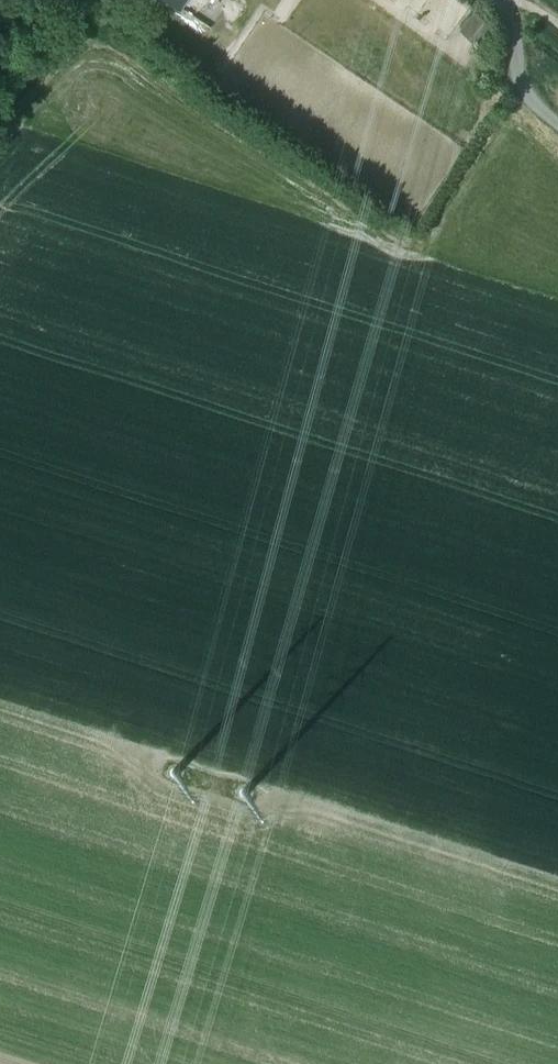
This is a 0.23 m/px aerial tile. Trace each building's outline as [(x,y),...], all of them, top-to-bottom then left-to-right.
[(187,0),(167,0),(181,9),(187,0)] [(462,33),(478,49),(494,33),(478,17),(462,33)]
